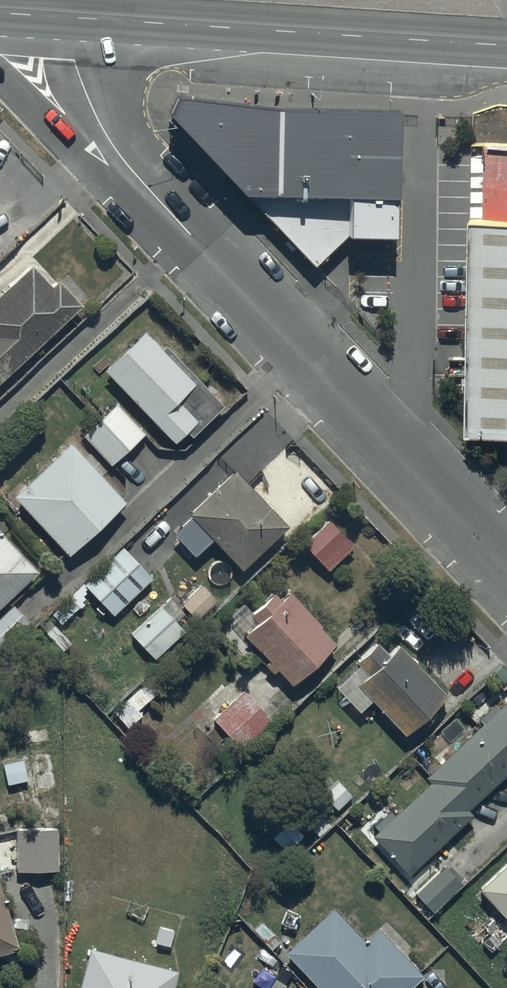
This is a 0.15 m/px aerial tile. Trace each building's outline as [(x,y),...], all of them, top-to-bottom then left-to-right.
[(391,228),(392,101),(272,102),(170,88),(166,98),(312,258),(346,228),(391,228)] [(488,141),(487,209),(506,209),(506,141),(488,141)] [(472,210),(470,426),(506,427),(506,209),(487,209),(472,210)] [(83,307),(60,281),(52,288),(32,266),(0,296),(0,383),(83,307)] [(163,349),(146,330),(103,370),(173,446),(187,433),(192,438),(223,410),(165,347),(163,349)] [(120,403),(83,437),(111,467),(148,433),(120,403)] [(127,504),(69,444),(13,498),(69,555),(127,504)] [(289,526),(235,469),(187,515),(190,518),(175,533),(196,556),(213,540),(243,571),(289,526)] [(329,523),(303,547),(328,573),(353,549),(329,523)] [(0,534),(0,607),(37,572),(0,534)] [(152,579),(123,548),(85,585),(113,615),(152,579)] [(201,585),(181,604),(197,621),(217,601),(201,585)] [(335,645),(288,593),(280,601),(273,594),(253,614),(242,603),(230,615),(248,633),(244,637),(269,662),(266,665),(275,674),(277,672),(292,687),(335,645)] [(185,632),(160,608),(132,635),(155,660),(185,632)] [(47,617),(38,625),(62,652),(71,644),(47,617)] [(445,697),(398,647),(389,657),(376,644),(355,663),(359,667),(336,689),(359,713),(372,701),(406,736),(445,697)] [(273,723),(244,691),(214,721),(243,751),(273,723)] [(506,775),(506,708),(503,704),(498,709),(495,706),(478,723),(481,725),(424,780),(428,784),(393,817),(388,812),(373,826),(378,832),(372,838),(410,878),(473,817),(468,812),(506,775)] [(59,792),(51,750),(31,752),(33,762),(27,763),(30,777),(35,776),(38,796),(59,792)] [(45,808),(45,830),(15,831),(16,872),(59,871),(58,830),(62,829),(62,807),(45,808)] [(304,835),(290,821),(272,840),(286,853),(304,835)] [(478,892),(506,922),(506,863),(478,892)] [(463,885),(446,867),(417,894),(434,913),(463,885)] [(22,948),(0,885),(0,956),(22,948)] [(285,954),(317,987),(413,987),(423,978),(377,930),(365,942),(334,909),(285,954)] [(89,949),(79,987),(173,987),(177,972),(89,949)]
